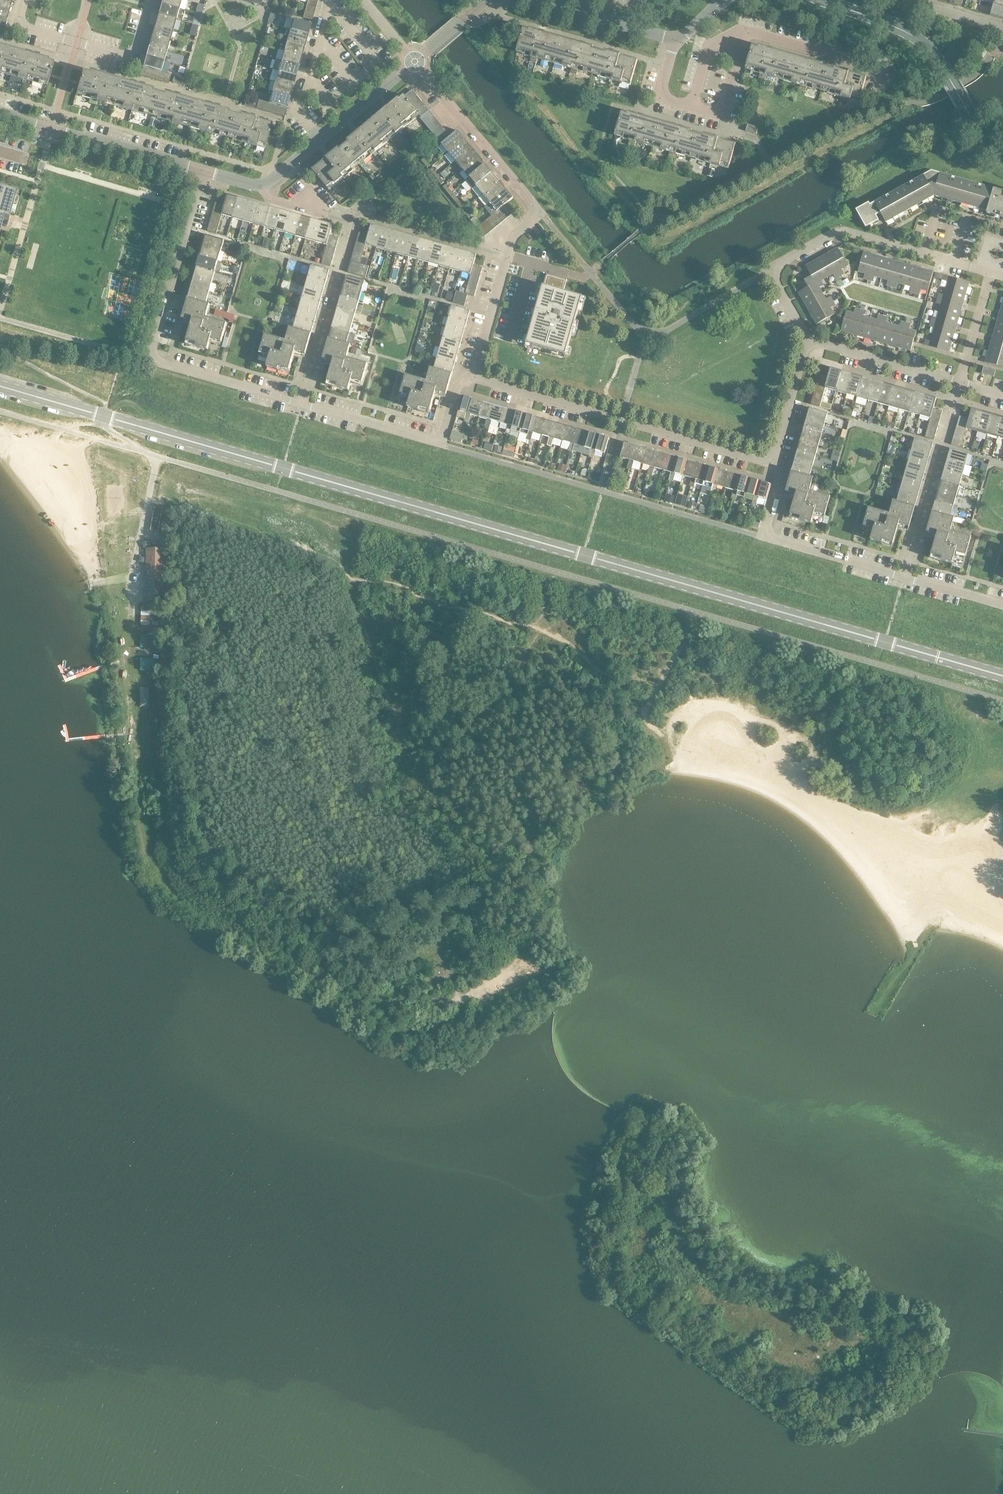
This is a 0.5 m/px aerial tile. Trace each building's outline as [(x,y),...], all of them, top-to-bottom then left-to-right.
[(161,4),(179,9),(182,0),(162,0),(161,4)] [(0,3),(0,14),(7,16),(8,12),(9,12),(11,6),(0,3)] [(185,11),(179,9),(161,4),(159,10),(160,11),(159,15),(176,20),(182,21),(185,11)] [(993,4),(990,15),(1002,19),(1002,7),(993,4)] [(176,20),(159,15),(158,19),(157,19),(155,25),(173,30),(176,20)] [(311,24),(293,19),(290,30),(307,35),(308,31),(309,31),(311,24)] [(173,30),(155,25),(153,31),(154,31),(153,35),(170,40),(173,30)] [(532,32),(524,29),(518,49),(523,51),(522,54),(531,57),(530,61),(536,63),(537,58),(553,63),(561,38),(532,30),(532,32)] [(307,35),(290,30),(287,40),(305,45),(307,39),(306,39),(307,35)] [(170,40),(153,35),(152,40),(151,39),(149,46),(167,51),(170,40)] [(592,47),(561,38),(553,63),(572,69),(571,73),(577,75),(578,70),(587,73),(588,70),(593,71),(599,51),(591,49),(592,47)] [(305,45),(287,40),(284,51),(301,56),(302,51),(303,52),(305,45)] [(9,75),(16,50),(0,45),(0,73),(9,75)] [(167,51),(149,46),(147,52),(148,52),(147,56),(164,61),(167,51)] [(752,46),(746,66),(752,68),(751,71),(761,74),(760,79),(765,80),(766,75),(783,80),(791,55),(761,47),(761,48),(752,46)] [(46,59),(16,50),(9,75),(41,85),(42,82),(48,83),(54,63),(45,60),(46,59)] [(301,56),(284,51),(281,61),(299,66),(301,60),(300,60),(301,56)] [(607,53),(599,51),(593,71),(599,73),(598,76),(630,85),(638,60),(608,52),(607,53)] [(813,62),(791,55),(783,80),(801,86),(800,90),(804,92),(806,87),(816,90),(817,87),(827,91),(832,70),(820,66),(821,64),(813,62)] [(164,61),(147,56),(146,60),(145,60),(143,67),(146,68),(149,69),(153,70),(156,70),(159,71),(161,72),(164,61)] [(272,70),(278,71),(295,76),(296,72),(297,72),(299,66),(281,61),(275,59),(272,70)] [(840,72),(832,70),(827,91),(832,92),(831,95),(864,105),(871,79),(858,76),(853,74),(841,71),(840,72)] [(91,73),(83,71),(77,92),(82,93),(82,96),(114,105),(121,80),(92,72),(91,73)] [(295,76),(278,71),(275,82),(293,87),(295,81),(294,80),(295,76)] [(175,75),(174,76),(173,82),(185,86),(187,79),(175,75)] [(151,89),(121,80),(114,105),(146,115),(147,112),(152,113),(158,93),(150,90),(151,89)] [(293,87),(275,82),(272,92),(289,97),(290,93),(291,93),(293,87)] [(430,111),(412,90),(405,96),(418,112),(418,113),(422,117),(430,111)] [(289,97),(272,92),(269,103),(271,104),(274,105),(277,105),(281,106),(284,107),(287,108),(289,101),(288,101),(289,97)] [(166,95),(158,93),(152,113),(158,115),(157,118),(189,127),(196,102),(167,93),(166,95)] [(418,112),(405,96),(398,101),(397,100),(373,120),(390,140),(416,118),(414,116),(418,113),(418,112)] [(226,110),(196,102),(189,127),(221,136),(222,133),(228,135),(234,114),(225,112),(226,110)] [(433,115),(430,111),(422,117),(420,118),(424,123),(433,115)] [(630,115),(622,113),(616,133),(622,135),(621,138),(630,141),(629,145),(635,147),(636,142),(653,147),(661,122),(631,113),(630,115)] [(242,117),(234,114),(228,135),(233,136),(232,139),(265,149),(272,124),(242,115),(242,117)] [(437,120),(433,115),(424,123),(428,127),(437,120)] [(390,140),(373,120),(350,139),(351,141),(344,146),(358,162),(362,159),(364,161),(390,140)] [(441,124),(437,120),(428,127),(432,132),(441,124)] [(690,130),(661,122),(653,147),(671,152),(670,157),(675,158),(676,154),(685,156),(686,153),(694,157),(700,136),(689,132),(690,130)] [(445,129),(441,124),(432,132),(436,137),(445,129)] [(748,124),(746,131),(756,134),(759,127),(748,124)] [(449,134),(445,129),(436,137),(440,141),(449,134)] [(458,130),(451,136),(441,144),(449,153),(464,140),(461,137),(462,136),(458,130)] [(708,139),(700,136),(694,157),(699,158),(698,161),(731,171),(738,145),(708,137),(708,139)] [(467,143),(464,140),(449,153),(455,161),(472,147),(467,142),(467,143)] [(358,162),(344,146),(338,152),(337,150),(313,170),(329,190),(356,169),(354,166),(358,162)] [(476,153),(472,147),(455,161),(462,169),(478,156),(475,153),(476,153)] [(480,160),(478,156),(462,169),(469,178),(486,164),(481,159),(480,160)] [(431,166),(424,158),(421,161),(427,168),(431,166)] [(490,169),(486,164),(469,178),(466,180),(473,188),(476,186),(492,173),(489,170),(490,169)] [(433,168),(429,171),(435,178),(438,175),(433,168)] [(931,169),(870,204),(869,202),(856,210),(866,227),(879,220),(876,215),(880,213),(886,223),(934,196),(947,199),(987,211),(986,213),(1002,218),(1002,190),(931,169)] [(446,170),(441,174),(445,179),(450,175),(446,170)] [(494,176),(492,173),(476,186),(483,194),(499,181),(495,176),(494,176)] [(444,182),(438,175),(435,178),(441,185),(444,182)] [(504,186),(499,181),(483,194),(490,202),(505,190),(503,186),(504,186)] [(446,185),(443,187),(449,194),(452,192),(446,185)] [(2,226),(7,227),(17,193),(0,188),(0,231),(2,226)] [(508,193),(505,190),(490,202),(497,211),(500,209),(505,205),(513,198),(509,192),(508,193)] [(458,199),(452,192),(449,194),(455,201),(458,199)] [(235,196),(228,194),(225,205),(224,209),(223,212),(222,215),(233,218),(238,198),(234,197),(235,196)] [(242,200),(238,198),(233,218),(243,221),(249,200),(243,199),(242,200)] [(255,202),(249,200),(243,221),(254,224),(259,204),(255,203),(255,202)] [(460,201),(457,204),(463,211),(466,208),(460,201)] [(263,206),(259,204),(254,224),(264,227),(270,206),(263,205),(263,206)] [(508,209),(505,205),(500,209),(508,218),(512,214),(513,214),(508,209)] [(277,208),(270,206),(264,227),(275,230),(280,210),(276,209),(277,208)] [(472,216),(466,208),(463,211),(469,218),(472,216)] [(508,218),(500,209),(497,211),(496,212),(503,222),(508,218)] [(284,212),(280,210),(275,230),(285,233),(291,212),(285,211),(284,212)] [(297,214),(291,212),(285,233),(295,236),(301,216),(297,215),(297,214)] [(503,222),(496,212),(491,216),(499,225),(503,222)] [(305,218),(301,216),(295,236),(306,239),(312,218),(305,217),(305,218)] [(499,225),(491,216),(486,220),(494,229),(499,225)] [(318,220),(312,218),(306,239),(316,242),(322,222),(318,221),(318,220)] [(474,218),(471,220),(477,228),(480,225),(474,218)] [(494,229),(486,220),(482,224),(489,233),(494,229)] [(326,223),(322,222),(316,242),(327,245),(328,242),(329,239),(330,235),(333,225),(326,223)] [(378,226),(371,224),(368,235),(367,238),(366,242),(366,245),(377,248),(382,228),(378,227),(378,226)] [(489,233),(482,224),(480,225),(477,228),(479,230),(485,237),(489,233)] [(386,229),(382,228),(377,248),(387,251),(393,230),(386,228),(386,229)] [(399,232),(393,230),(387,251),(397,254),(403,234),(399,233),(399,232)] [(407,235),(403,234),(397,254),(408,257),(414,236),(407,234),(407,235)] [(224,240),(207,235),(206,240),(205,240),(203,246),(221,251),(224,240)] [(420,238),(414,236),(408,257),(418,260),(424,240),(420,239),(420,238)] [(428,241),(424,240),(418,260),(429,263),(434,242),(428,240),(428,241)] [(441,244),(434,242),(429,263),(439,266),(445,246),(441,245),(441,244)] [(221,251),(203,246),(201,252),(202,252),(201,256),(218,261),(221,251)] [(449,247),(445,246),(439,266),(450,269),(455,248),(449,246),(449,247)] [(462,250),(455,248),(450,269),(460,272),(465,252),(461,251),(462,250)] [(838,248),(827,254),(840,276),(844,274),(841,269),(848,266),(838,248)] [(469,253),(465,252),(460,272),(471,275),(471,272),(473,269),(474,265),(477,254),(470,252),(469,253)] [(863,279),(868,280),(875,255),(864,252),(858,271),(865,273),(863,279)] [(840,276),(827,254),(817,260),(827,278),(833,274),(836,279),(840,276)] [(886,258),(875,255),(868,280),(873,281),(874,276),(881,278),(886,258)] [(218,261),(201,256),(200,261),(199,260),(197,267),(215,272),(218,261)] [(898,262),(886,258),(881,278),(888,280),(887,285),(891,287),(898,262)] [(827,278),(817,260),(806,266),(811,276),(804,280),(808,287),(815,283),(816,284),(821,281),(827,278)] [(360,264),(351,261),(348,273),(366,278),(369,266),(366,265),(360,264)] [(910,265),(898,262),(891,287),(896,288),(897,283),(904,285),(910,265)] [(329,270),(312,265),(308,276),(327,281),(328,275),(327,275),(329,270)] [(921,268),(910,265),(904,285),(911,287),(910,292),(914,293),(921,268)] [(215,272),(197,267),(195,273),(196,273),(195,277),(212,282),(215,272)] [(934,272),(921,268),(914,293),(913,297),(918,298),(920,289),(928,292),(934,272)] [(547,274),(527,344),(566,355),(583,297),(564,292),(567,280),(547,274)] [(962,281),(944,275),(943,280),(948,282),(946,289),(966,294),(969,282),(962,281)] [(327,281),(308,276),(305,286),(323,291),(324,287),(325,288),(327,281)] [(365,281),(348,276),(347,280),(346,280),(344,286),(362,291),(365,281)] [(212,282),(195,277),(194,281),(193,281),(191,287),(209,293),(212,282)] [(824,285),(821,281),(816,284),(815,283),(808,287),(798,292),(805,303),(822,293),(819,288),(824,285)] [(323,291),(305,286),(302,297),(321,302),(322,296),(321,296),(323,291)] [(362,291),(344,286),(342,292),(343,293),(342,297),(359,302),(362,291)] [(209,293),(191,287),(189,294),(190,294),(189,297),(188,297),(182,319),(185,319),(184,323),(192,325),(187,341),(197,344),(197,347),(208,350),(211,339),(222,342),(227,323),(206,317),(210,304),(206,303),(209,293)] [(228,287),(225,297),(231,298),(234,289),(228,287)] [(966,294),(946,289),(944,295),(939,294),(937,299),(962,306),(966,294)] [(448,291),(445,299),(452,301),(454,293),(448,291)] [(456,291),(455,297),(466,300),(468,294),(465,294),(459,292),(456,291)] [(826,300),(822,293),(805,303),(811,314),(833,301),(831,297),(826,300)] [(321,302),(302,297),(300,307),(317,312),(318,308),(319,308),(321,302)] [(359,302),(342,297),(341,301),(340,301),(338,307),(356,312),(359,302)] [(466,300),(455,297),(453,303),(465,306),(466,300)] [(962,306),(937,299),(936,303),(941,305),(939,312),(959,317),(962,306)] [(835,305),(833,301),(811,314),(817,324),(834,314),(831,308),(835,305)] [(469,311),(452,306),(449,316),(467,322),(469,315),(468,315),(469,311)] [(317,312),(300,307),(297,318),(315,323),(316,317),(315,316),(317,312)] [(356,312),(338,307),(336,313),(337,314),(336,318),(353,323),(356,312)] [(841,331),(853,334),(860,309),(855,308),(854,313),(846,311),(841,331)] [(864,311),(860,309),(853,334),(864,337),(870,318),(863,316),(864,311)] [(959,317),(939,312),(937,319),(932,317),(931,322),(956,329),(959,317)] [(877,320),(870,318),(864,337),(876,341),(883,316),(878,315),(877,320)] [(467,322),(449,316),(446,327),(463,332),(464,328),(465,328),(467,322)] [(887,317),(883,316),(876,341),(887,344),(893,325),(886,323),(887,317)] [(315,323),(297,318),(294,328),(290,327),(286,340),(265,334),(260,353),(270,356),(267,367),(278,370),(279,367),(290,370),(294,355),(302,357),(303,353),(306,354),(312,333),(311,332),(312,329),(313,329),(315,323)] [(353,323),(336,318),(335,322),(334,321),(332,328),(350,333),(353,323)] [(900,326),(893,325),(887,344),(899,347),(906,323),(901,321),(900,326)] [(956,329),(931,322),(929,326),(935,328),(933,335),(952,340),(956,329)] [(910,324),(906,323),(899,347),(911,351),(913,342),(916,331),(909,329),(910,324)] [(463,332),(446,327),(443,337),(461,342),(463,336),(462,336),(463,332)] [(350,333),(332,328),(330,334),(331,334),(330,338),(329,338),(323,359),(325,360),(324,363),(332,365),(328,381),(338,384),(337,387),(349,390),(352,379),(362,382),(368,363),(347,358),(351,344),(347,343),(350,333)] [(995,328),(992,339),(1002,342),(1002,330),(995,328)] [(952,340),(933,335),(931,342),(926,340),(924,345),(949,352),(952,340)] [(461,342),(443,337),(440,348),(457,353),(459,348),(459,349),(461,342)] [(992,339),(989,351),(1002,355),(1002,342),(992,339)] [(418,344),(415,351),(423,354),(425,346),(418,344)] [(457,353),(440,348),(437,358),(455,363),(457,357),(456,357),(457,353)] [(989,351),(985,363),(1002,368),(1002,355),(989,351)] [(455,363),(437,358),(434,368),(430,367),(427,380),(406,374),(401,393),(411,396),(408,407),(419,411),(420,408),(430,411),(435,395),(443,397),(444,394),(446,394),(452,373),(453,369),(454,369),(455,363)] [(984,366),(982,373),(994,377),(996,370),(984,366)] [(838,370),(831,368),(828,378),(827,382),(826,385),(825,388),(836,391),(842,372),(838,370)] [(846,373),(842,372),(836,391),(847,394),(852,374),(846,372),(846,373)] [(859,376),(852,374),(847,394),(868,400),(873,380),(867,378),(866,379),(859,376)] [(880,382),(873,380),(868,400),(878,403),(884,384),(880,383),(880,382)] [(888,385),(884,384),(878,403),(888,406),(894,386),(888,384),(888,385)] [(901,388),(894,386),(888,406),(899,409),(904,390),(900,388),(901,388)] [(908,391),(904,390),(899,409),(909,412),(915,392),(909,390),(908,391)] [(921,394),(915,392),(909,412),(920,415),(925,396),(921,394)] [(462,396),(456,417),(465,419),(465,417),(466,413),(469,414),(473,399),(462,396)] [(929,397),(925,396),(920,415),(930,418),(931,416),(932,412),(933,408),(936,398),(929,396),(929,397)] [(484,402),(473,399),(469,414),(466,413),(465,417),(469,419),(471,415),(479,417),(484,402)] [(494,405),(484,402),(479,417),(487,419),(490,420),(494,405)] [(504,408),(494,405),(490,420),(487,419),(486,423),(490,425),(491,421),(500,423),(504,408)] [(515,411),(504,408),(500,423),(508,425),(511,426),(515,411)] [(828,413),(811,408),(809,413),(808,413),(806,419),(825,424),(828,413)] [(979,410),(972,408),(969,419),(968,422),(967,426),(966,428),(977,431),(983,412),(979,411),(979,410)] [(525,414),(515,411),(511,426),(508,425),(507,429),(511,430),(520,433),(525,414)] [(986,413),(983,412),(977,431),(987,434),(993,414),(987,412),(986,413)] [(536,417),(525,414),(520,433),(518,441),(525,443),(527,439),(531,441),(532,436),(528,435),(529,431),(532,432),(536,417)] [(993,414),(987,434),(998,437),(1002,419),(1002,418),(999,417),(1000,416),(993,414)] [(546,420),(536,417),(532,432),(529,431),(528,435),(532,436),(533,433),(542,435),(546,420)] [(825,424),(806,419),(805,425),(806,426),(804,430),(822,435),(825,424)] [(557,423),(546,420),(542,435),(550,437),(552,438),(557,423)] [(567,426),(557,423),(552,438),(550,437),(548,441),(553,443),(554,439),(563,441),(567,426)] [(577,429),(567,426),(563,441),(570,443),(573,444),(577,429)] [(588,432),(577,429),(573,444),(570,443),(569,447),(574,448),(574,447),(583,450),(584,447),(588,432)] [(822,435),(804,430),(803,434),(802,434),(800,440),(819,445),(822,435)] [(453,431),(450,439),(461,442),(463,434),(453,431)] [(598,435),(588,432),(584,447),(591,449),(594,450),(598,435)] [(609,438),(598,435),(594,450),(591,449),(590,453),(594,454),(596,450),(605,453),(609,438)] [(932,443),(915,438),(912,449),(930,454),(932,448),(931,448),(932,443)] [(819,445),(800,440),(799,446),(800,446),(798,450),(816,455),(819,445)] [(485,442),(484,449),(492,451),(494,445),(485,442)] [(504,442),(501,452),(513,455),(516,445),(504,442)] [(635,446),(625,443),(620,458),(629,460),(628,464),(633,465),(634,461),(631,461),(635,446)] [(496,445),(494,451),(501,453),(503,447),(496,445)] [(646,449),(635,446),(631,461),(634,461),(641,464),(646,449)] [(656,452),(646,449),(641,464),(650,466),(649,470),(654,471),(655,467),(652,467),(656,452)] [(930,454),(912,449),(909,460),(926,465),(927,460),(928,461),(930,454)] [(968,454),(951,449),(950,454),(949,453),(947,459),(965,465),(968,454)] [(816,455),(798,450),(797,455),(796,454),(795,461),(813,466),(816,455)] [(667,455),(656,452),(652,467),(655,467),(662,470),(667,455)] [(677,458),(667,455),(662,470),(671,472),(670,476),(674,477),(675,473),(673,473),(677,458)] [(687,461),(677,458),(673,473),(675,473),(683,476),(687,461)] [(965,465),(947,459),(945,466),(946,466),(945,470),(962,475),(965,465)] [(926,465),(909,460),(906,470),(924,475),(926,469),(925,469),(926,465)] [(698,464),(687,461),(683,476),(692,478),(691,482),(695,483),(696,479),(693,479),(698,464)] [(813,466),(795,461),(793,467),(794,467),(793,471),(792,470),(786,492),(788,493),(787,496),(795,498),(790,514),(801,517),(800,520),(811,523),(815,512),(825,515),(830,496),(810,490),(813,477),(810,476),(813,466)] [(559,464),(558,470),(565,472),(567,466),(559,464)] [(708,467),(698,464),(693,479),(696,479),(695,483),(703,486),(704,482),(708,467)] [(719,470),(708,467),(704,482),(703,486),(712,488),(716,489),(717,485),(714,485),(719,470)] [(729,473),(719,470),(714,485),(717,485),(725,488),(729,473)] [(924,475),(906,470),(903,480),(920,485),(921,481),(922,482),(924,475)] [(962,475),(945,470),(944,474),(943,474),(941,480),(959,485),(962,475)] [(740,476),(729,473),(725,488),(734,490),(733,494),(737,495),(738,491),(735,491),(740,476)] [(750,479),(740,476),(735,491),(738,491),(737,495),(744,498),(746,494),(750,479)] [(760,482),(750,479),(746,494),(754,496),(753,500),(758,501),(759,497),(756,497),(760,482)] [(920,485),(903,480),(900,491),(918,496),(920,490),(919,489),(920,485)] [(959,485),(941,480),(939,486),(940,487),(939,491),(956,496),(959,485)] [(771,485),(760,482),(756,497),(759,497),(758,501),(757,504),(765,506),(771,485)] [(918,496),(900,491),(897,501),(893,500),(889,513),(869,507),(863,526),(874,529),(870,540),(882,543),(883,541),(893,544),(898,528),(905,530),(906,526),(909,527),(915,506),(914,506),(915,502),(916,502),(918,496)] [(956,496),(939,491),(938,495),(937,495),(935,501),(953,506),(956,496)] [(680,492),(677,502),(685,504),(688,494),(680,492)] [(667,494),(665,501),(672,503),(674,496),(667,494)] [(953,506),(935,501),(933,507),(934,507),(933,511),(932,511),(926,532),(929,533),(928,536),(936,539),(931,555),(941,558),(941,560),(952,564),(955,553),(966,556),(971,537),(950,531),(953,521),(954,517),(950,516),(953,506)] [(156,508),(151,531),(159,533),(163,510),(156,508)] [(146,549),(146,593),(146,597),(165,597),(165,549),(146,549)] [(140,604),(139,629),(164,629),(164,604),(140,604)] [(649,742),(647,748),(653,749),(656,750),(656,749),(657,744),(649,742)]
